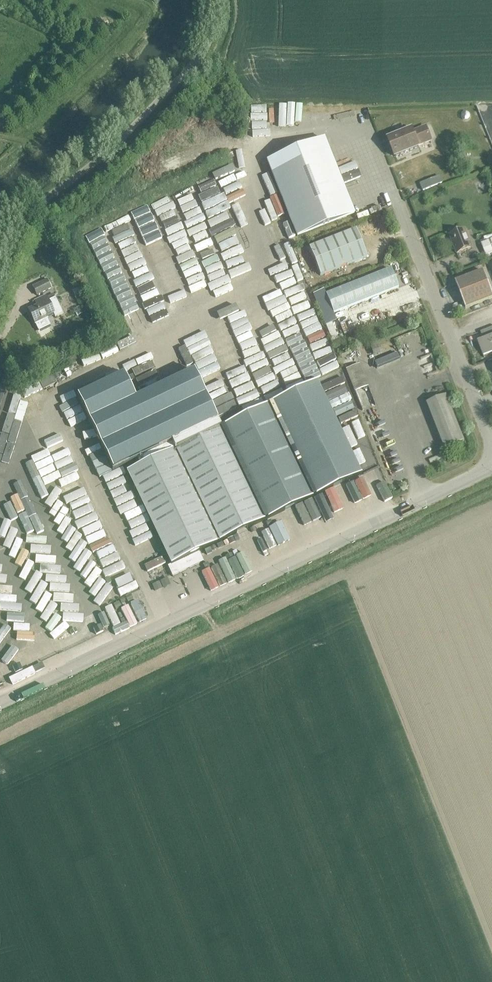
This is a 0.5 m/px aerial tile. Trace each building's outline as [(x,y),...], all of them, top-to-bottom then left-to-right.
[(418,146),(431,140),(426,127),(413,133),(412,131),(388,140),(395,157),(419,147),(418,146)] [(267,161),(297,237),(354,214),(324,138),(267,161)] [(348,144),(348,157),(362,157),(362,144),(348,144)] [(347,166),(350,174),(363,169),(361,161),(347,166)] [(309,247),(320,275),(367,257),(356,229),(309,247)] [(449,235),(457,254),(472,248),(465,229),(449,235)] [(486,255),(491,253),(491,240),(481,244),(486,255)] [(325,295),(333,314),(398,288),(391,269),(325,295)] [(466,308),(491,298),(491,293),(483,271),(455,282),(466,308)] [(32,286),(37,295),(51,289),(46,279),(32,286)] [(80,279),(73,282),(75,288),(82,285),(80,279)] [(290,298),(294,296),(290,286),(286,288),(290,298)] [(55,298),(48,301),(45,295),(34,301),(36,306),(29,310),(39,331),(50,325),(46,316),(53,313),(55,317),(63,313),(55,298)] [(239,317),(243,333),(263,329),(260,313),(239,317)] [(201,332),(207,348),(231,339),(226,325),(209,332),(208,329),(201,332)] [(237,328),(232,332),(240,342),(246,338),(237,328)] [(483,331),(485,337),(477,341),(483,355),(491,351),(491,328),(483,331)] [(126,345),(141,341),(139,333),(124,338),(126,345)] [(370,348),(373,356),(380,354),(377,345),(370,348)] [(434,346),(422,350),(424,358),(436,354),(434,346)] [(374,362),(378,371),(400,361),(396,353),(374,362)] [(254,361),(248,363),(253,381),(259,379),(254,361)] [(215,422),(217,421),(193,371),(135,398),(124,374),(76,397),(112,471),(137,460),(139,465),(126,472),(169,562),(166,564),(172,576),(203,562),(198,553),(361,475),(317,381),(218,428),(215,422)] [(28,387),(19,389),(24,410),(35,407),(32,397),(30,397),(28,387)] [(47,387),(38,391),(47,407),(55,403),(47,387)] [(427,404),(445,449),(464,441),(446,396),(427,404)] [(30,413),(36,430),(42,427),(37,411),(30,413)] [(75,422),(67,425),(74,443),(83,440),(75,422)] [(79,472),(74,475),(80,487),(85,484),(79,472)] [(78,502),(85,520),(93,517),(87,499),(78,502)] [(312,524),(320,521),(311,500),(303,503),(312,524)] [(27,645),(20,631),(39,623),(3,550),(0,551),(0,658),(27,645)] [(104,570),(108,568),(102,552),(97,554),(104,570)] [(125,581),(136,577),(134,572),(123,576),(125,581)] [(106,578),(113,594),(122,590),(119,582),(122,581),(118,573),(106,578)] [(129,616),(137,615),(137,611),(144,610),(142,597),(126,599),(129,616)] [(73,626),(29,646),(39,667),(83,648),(73,626)]
